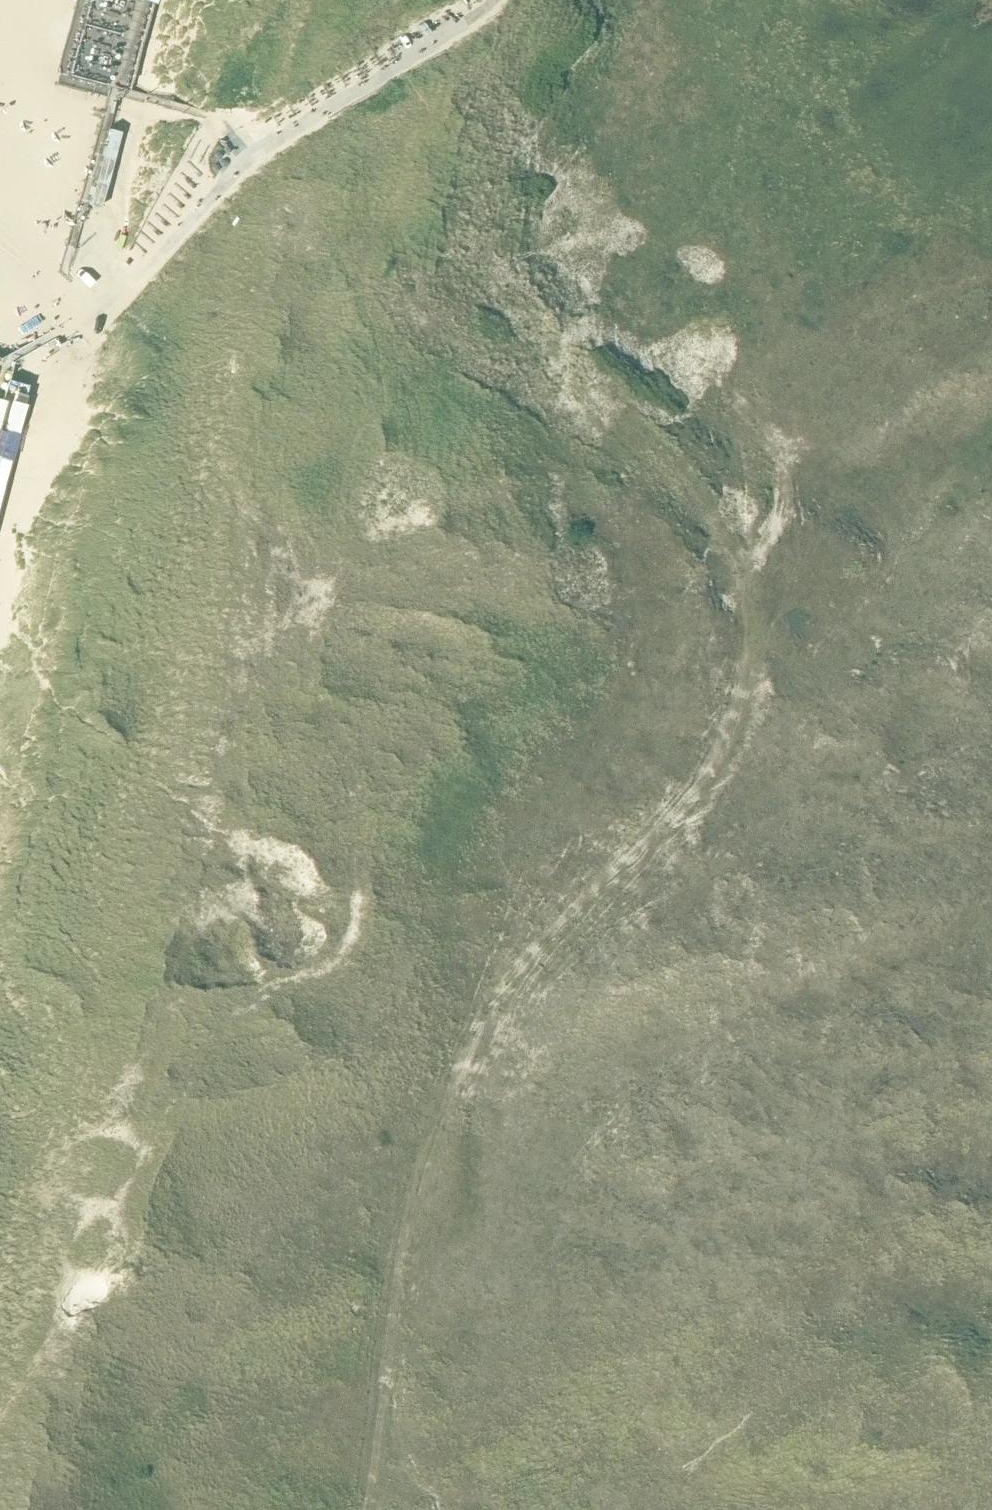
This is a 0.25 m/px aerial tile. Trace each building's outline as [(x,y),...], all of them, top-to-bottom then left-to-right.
[(24,405),(0,398),(0,486),(24,405)]
